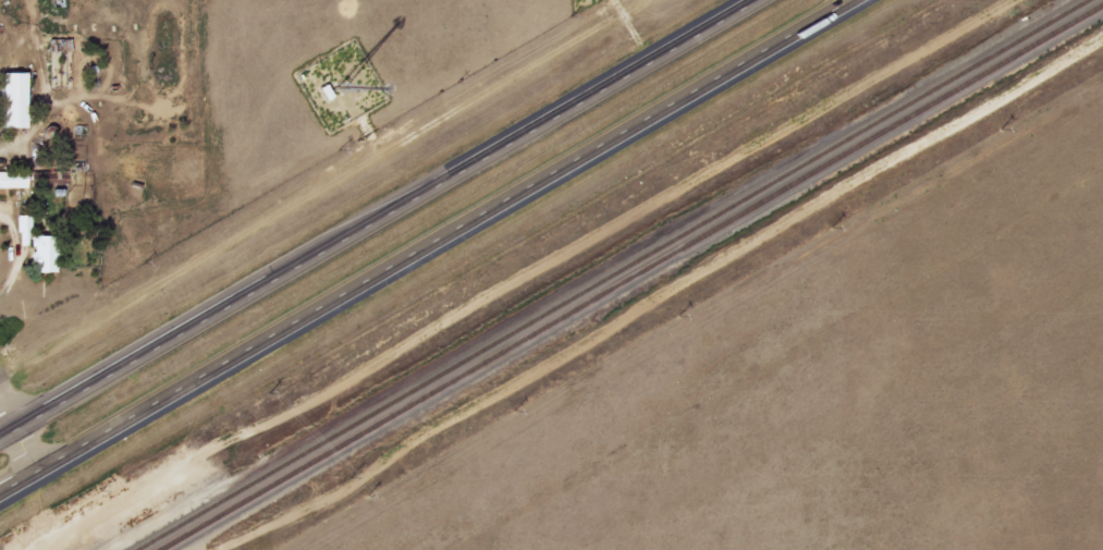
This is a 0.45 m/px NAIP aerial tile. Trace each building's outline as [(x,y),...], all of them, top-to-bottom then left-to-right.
[(27,72),(1,72),(2,128),(27,127),(27,72)] [(27,187),(26,172),(0,173),(0,188),(27,187)] [(32,215),(19,215),(19,245),(31,246),(31,271),(56,272),(56,236),(32,235),(32,215)]
